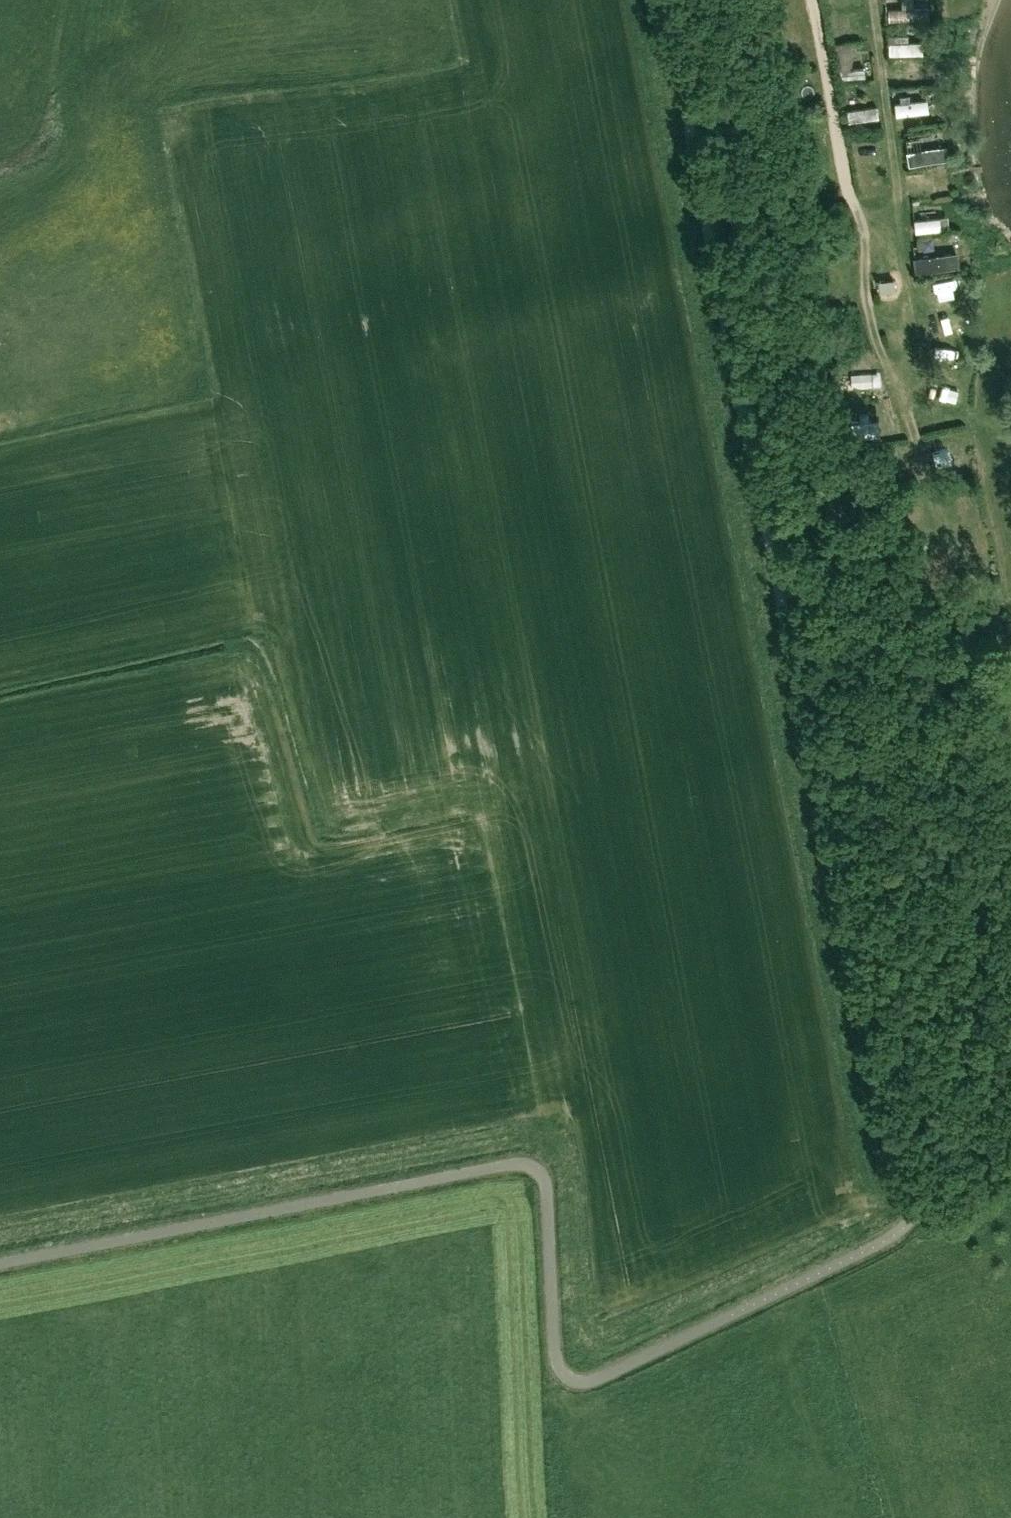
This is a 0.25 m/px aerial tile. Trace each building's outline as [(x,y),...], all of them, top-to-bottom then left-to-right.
[(861,34),(841,36),(842,46),(862,45),(861,34)] [(887,40),(887,60),(922,60),(922,46),(907,46),(907,40),(887,40)] [(839,82),(863,80),(862,69),(839,71),(839,82)] [(893,105),(894,121),(929,119),(928,103),(893,105)] [(854,107),(841,109),(844,132),(878,128),(877,116),(855,119),(854,107)] [(897,145),(914,144),(913,131),(896,132),(897,145)] [(918,145),(919,156),(900,157),(901,171),(936,169),(935,144),(918,145)] [(939,222),(913,223),(913,236),(939,235),(939,222)] [(943,270),(942,255),(911,258),(912,273),(943,270)] [(874,289),(878,298),(895,292),(892,282),(874,289)] [(945,285),(929,287),(930,298),(946,295),(945,285)] [(939,360),(964,359),(963,348),(950,348),(950,343),(938,343),(939,360)] [(860,382),(841,382),(841,398),(860,398),(860,382)]
